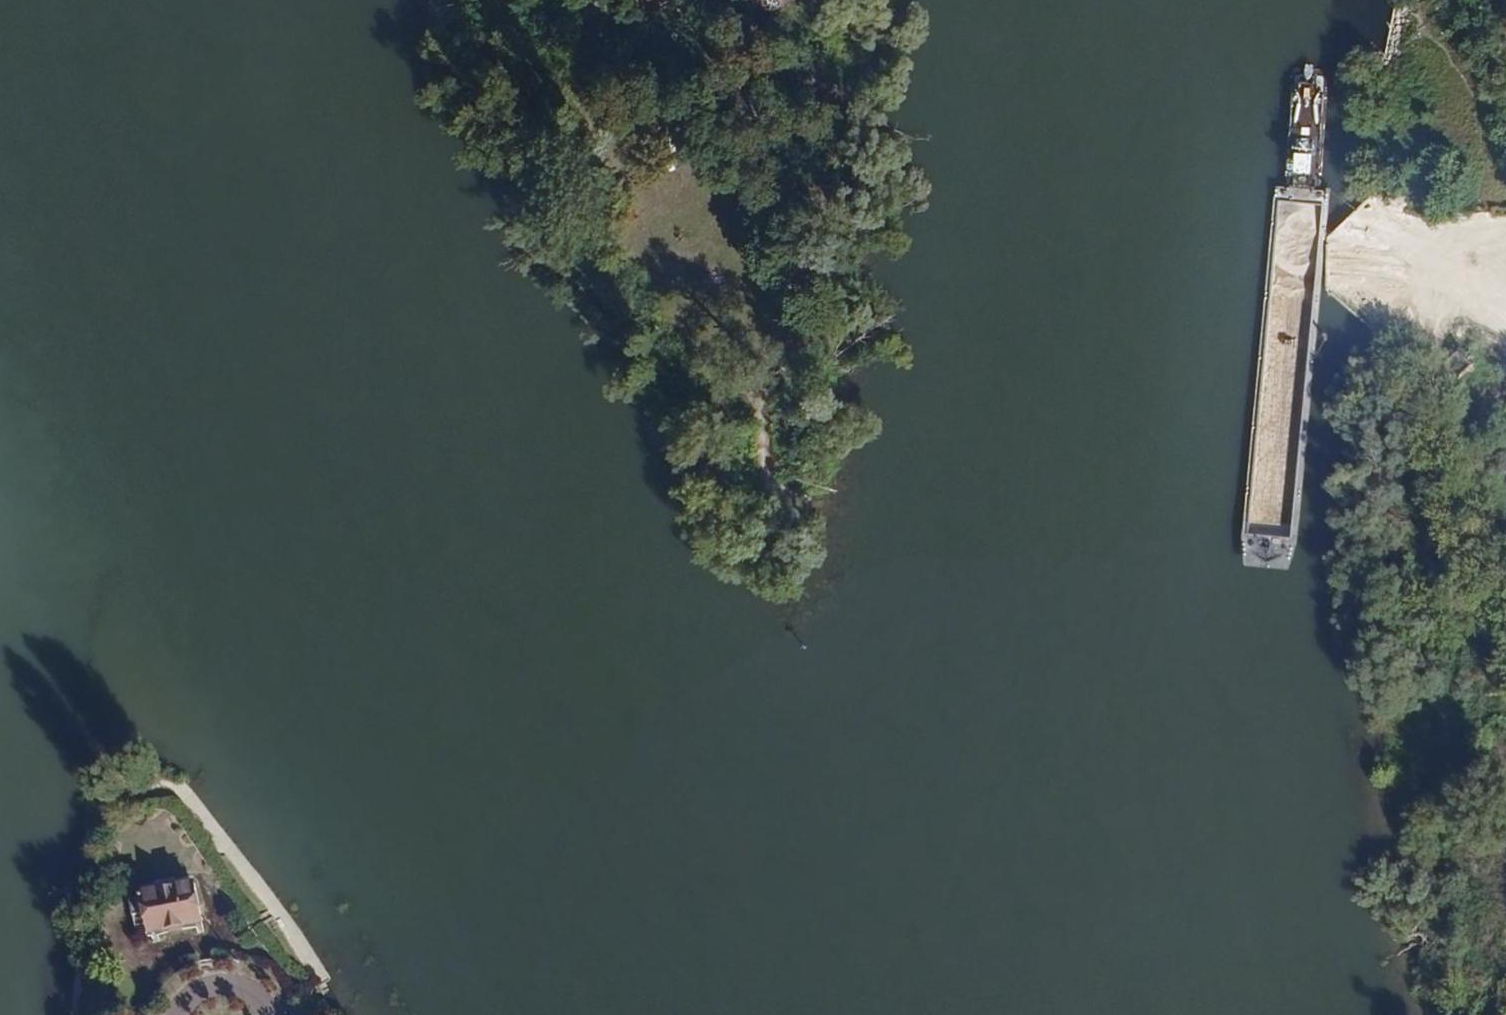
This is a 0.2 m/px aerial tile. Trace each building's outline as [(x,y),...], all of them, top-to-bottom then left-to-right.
[(158,886),(142,889),(149,928),(200,918),(192,879),(177,882),(182,904),(162,908),(158,886)]
